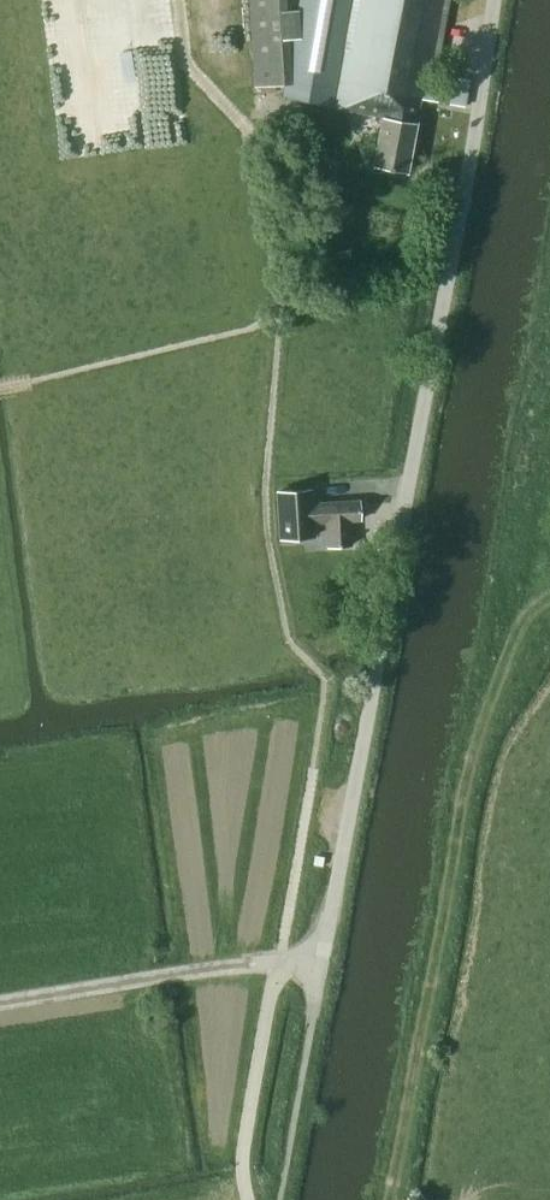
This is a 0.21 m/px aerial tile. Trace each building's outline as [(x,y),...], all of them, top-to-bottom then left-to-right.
[(290,51),(286,0),(248,0),(254,87),(283,88),(282,96),(382,116),(373,166),(406,172),(420,99),(448,104),(453,77),(435,74),(448,0),(299,0),(290,51)] [(313,542),(312,522),(326,521),(327,545),(350,544),(349,520),(359,519),(358,500),(311,503),(310,498),(310,488),(279,490),(280,499),(283,544),(313,542)]
